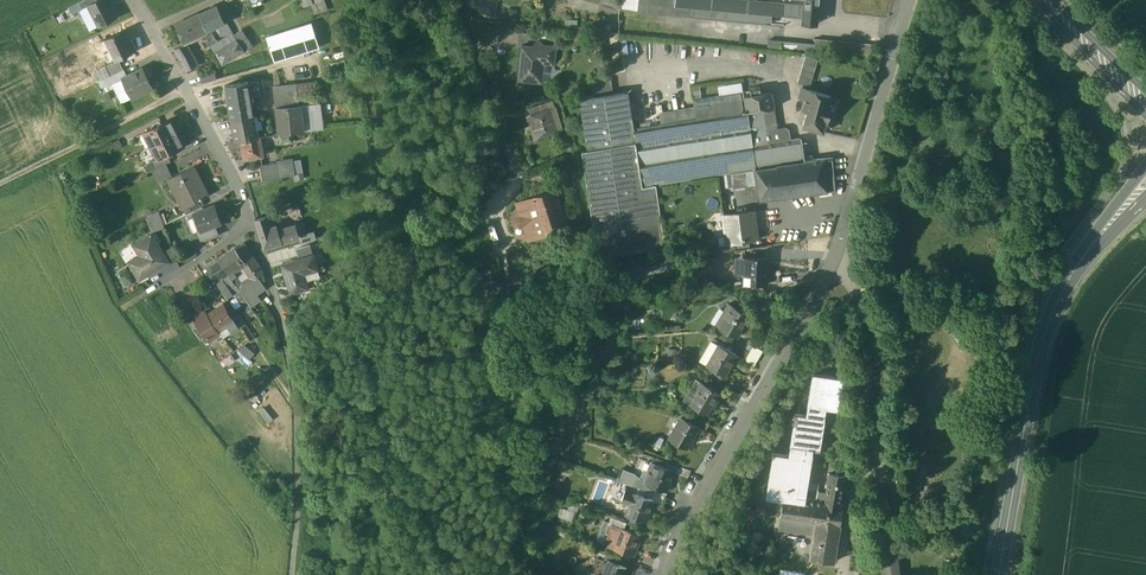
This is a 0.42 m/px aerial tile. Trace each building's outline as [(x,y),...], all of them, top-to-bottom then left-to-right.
[(78,2),(82,9),(88,6),(97,1),(97,0),(83,0),(78,2)] [(88,6),(98,27),(117,17),(113,8),(111,9),(107,0),(99,0),(97,1),(88,6)] [(299,0),(302,8),(312,5),(313,4),(312,0),(299,0)] [(313,4),(312,5),(315,15),(328,11),(323,0),(313,4)] [(471,10),(493,14),(495,2),(482,0),(473,0),(471,10)] [(620,10),(637,11),(637,2),(638,0),(621,0),(620,10)] [(689,7),(692,8),(711,10),(733,12),(744,13),(765,15),(770,15),(772,0),(689,0),(689,7)] [(770,15),(782,17),(783,0),(772,0),(770,15)] [(790,0),(783,0),(782,17),(796,18),(798,1),(790,0)] [(804,1),(803,19),(802,24),(816,25),(819,0),(805,0),(804,1)] [(804,1),(798,1),(796,18),(803,19),(804,1)] [(78,2),(69,7),(73,14),(79,11),(82,9),(78,2)] [(656,4),(637,2),(637,11),(691,17),(692,8),(689,7),(674,6),(656,4)] [(82,9),(79,11),(89,31),(98,27),(88,6),(82,9)] [(225,23),(216,6),(199,14),(206,31),(210,30),(225,23)] [(711,10),(692,8),(691,17),(710,19),(711,10)] [(733,12),(711,10),(710,19),(732,21),(733,12)] [(744,13),(733,12),(732,21),(743,22),(744,13)] [(765,15),(744,13),(743,22),(765,24),(765,15)] [(199,14),(175,24),(182,42),(200,35),(202,34),(206,31),(199,14)] [(577,20),(566,19),(566,28),(576,29),(577,20)] [(225,23),(210,30),(217,42),(221,39),(225,36),(221,30),(228,26),(228,25),(226,26),(225,23)] [(311,24),(266,39),(273,61),(319,47),(311,24)] [(228,26),(221,30),(225,36),(232,32),(228,26)] [(217,42),(210,30),(206,31),(202,34),(210,46),(217,42)] [(252,47),(241,30),(233,35),(236,40),(236,39),(244,52),(252,47)] [(123,31),(106,39),(117,61),(118,60),(134,52),(129,42),(129,43),(123,31)] [(539,34),(519,32),(517,45),(522,45),(533,46),(534,44),(534,43),(535,42),(536,41),(538,41),(539,34)] [(200,35),(182,42),(184,45),(184,46),(201,38),(200,35)] [(217,42),(210,46),(214,52),(224,45),(221,39),(217,42)] [(236,40),(215,53),(223,66),(244,52),(236,39),(236,40)] [(534,44),(533,46),(522,45),(519,78),(534,79),(534,81),(542,82),(544,63),(554,64),(556,45),(542,44),(541,42),(540,41),(538,41),(536,41),(535,42),(534,43),(534,44)] [(814,47),(781,44),(781,49),(814,52),(814,47)] [(184,46),(184,45),(175,50),(186,71),(196,66),(184,46)] [(817,60),(804,56),(797,83),(803,85),(810,87),(817,60)] [(117,61),(105,66),(110,76),(123,70),(118,60),(117,61)] [(126,77),(121,80),(121,81),(130,99),(153,88),(143,69),(126,77)] [(110,76),(104,79),(108,87),(112,85),(121,81),(121,80),(126,77),(123,70),(110,76)] [(214,72),(200,76),(202,84),(216,80),(214,72)] [(611,77),(592,80),(594,95),(613,92),(611,77)] [(130,99),(121,81),(112,85),(121,104),(130,99)] [(262,81),(248,83),(250,96),(264,94),(262,81)] [(317,82),(296,85),(299,105),(301,105),(319,103),(317,82)] [(248,83),(225,87),(229,111),(251,107),(250,96),(248,83)] [(296,85),(274,87),(276,107),(299,105),(296,85)] [(771,88),(743,92),(746,111),(747,112),(763,110),(766,131),(777,130),(771,88)] [(821,92),(810,89),(810,90),(802,88),(799,98),(805,100),(802,109),(808,110),(803,126),(823,132),(826,123),(827,123),(832,106),(829,105),(831,96),(820,93),(821,92)] [(628,90),(613,92),(617,119),(632,117),(632,116),(628,90)] [(594,95),(580,97),(588,148),(635,141),(636,141),(634,127),(632,117),(617,119),(613,92),(594,95)] [(553,99),(547,101),(549,108),(555,106),(553,99)] [(547,101),(529,107),(531,114),(549,108),(547,101)] [(738,101),(694,107),(695,112),(694,113),(694,114),(695,114),(696,118),(739,112),(738,101)] [(319,103),(301,105),(303,131),(323,129),(319,103)] [(299,105),(276,107),(279,135),(290,133),(291,133),(303,131),(301,105),(299,105)] [(562,128),(555,106),(549,108),(556,130),(562,128)] [(251,107),(229,111),(231,120),(253,117),(251,107)] [(694,107),(675,110),(676,114),(687,112),(688,119),(696,118),(695,114),(694,114),(694,113),(695,112),(694,107)] [(531,114),(527,115),(534,137),(556,130),(549,108),(531,114)] [(763,110),(747,112),(746,111),(745,111),(745,109),(742,110),(742,111),(739,112),(696,118),(688,119),(634,127),(636,141),(642,186),(756,169),(804,162),(801,139),(790,140),(788,130),(786,129),(777,130),(766,131),(763,110)] [(675,110),(632,116),(632,117),(634,127),(688,119),(687,112),(676,114),(675,110)] [(253,117),(231,120),(235,142),(239,141),(257,138),(253,117)] [(170,120),(143,134),(150,147),(177,134),(170,120)] [(291,136),(291,133),(290,133),(279,135),(278,135),(279,138),(280,144),(288,143),(292,142),(291,136)] [(177,134),(150,147),(156,160),(167,155),(183,146),(177,134)] [(257,138),(239,141),(243,160),(261,157),(257,138)] [(588,148),(582,148),(597,256),(664,246),(655,185),(641,187),(635,141),(588,148)] [(167,155),(156,160),(152,162),(156,169),(170,162),(167,155)] [(833,159),(823,160),(827,192),(835,190),(833,159)] [(485,160),(477,162),(479,172),(487,169),(485,160)] [(804,162),(756,169),(760,202),(827,192),(823,160),(804,162)] [(292,161),(277,164),(279,179),(294,176),(292,164),(292,161)] [(292,164),(294,176),(303,175),(301,163),(292,164)] [(277,164),(260,167),(262,182),(279,179),(277,164)] [(193,166),(167,179),(172,189),(178,186),(187,205),(188,206),(201,199),(208,196),(193,166)] [(551,191),(516,202),(520,215),(516,217),(519,226),(523,225),(528,239),(563,228),(551,191)] [(201,199),(188,206),(187,205),(181,208),(185,215),(204,206),(201,199)] [(214,206),(193,214),(200,231),(196,232),(200,243),(218,236),(214,226),(221,224),(214,206)] [(753,211),(723,215),(726,243),(734,242),(748,241),(757,239),(753,211)] [(151,232),(163,227),(156,212),(144,217),(151,232)] [(268,229),(265,218),(256,220),(264,247),(282,242),(278,230),(277,226),(268,229)] [(296,225),(278,230),(282,242),(297,237),(296,225)] [(301,236),(303,243),(316,239),(313,232),(301,236)] [(162,253),(151,235),(134,246),(140,256),(128,263),(139,281),(167,264),(168,263),(162,253)] [(748,241),(734,242),(735,250),(749,248),(748,241)] [(243,243),(236,248),(245,261),(252,257),(243,243)] [(310,244),(295,249),(299,259),(313,254),(310,244)] [(172,247),(162,253),(168,263),(167,264),(169,267),(177,262),(172,247)] [(236,247),(218,259),(228,273),(233,270),(245,261),(236,248),(236,247)] [(299,259),(281,265),(290,294),(308,288),(303,271),(317,266),(313,254),(299,259)] [(766,258),(745,257),(744,274),(751,275),(750,283),(765,284),(765,276),(766,258)] [(218,259),(206,267),(216,282),(222,277),(228,273),(218,259)] [(254,261),(250,264),(253,270),(257,277),(262,273),(254,261)] [(250,264),(243,268),(247,274),(253,270),(250,264)] [(240,280),(233,270),(228,273),(230,277),(234,282),(235,284),(240,280)] [(253,270),(247,274),(251,281),(255,279),(257,277),(253,270)] [(522,275),(513,275),(514,287),(523,286),(522,275)] [(222,277),(216,282),(220,288),(226,284),(222,277)] [(266,289),(257,277),(255,279),(258,284),(253,288),(249,283),(247,284),(250,290),(243,295),(248,303),(251,307),(260,301),(257,295),(266,289)] [(251,281),(249,283),(253,288),(258,284),(255,279),(251,281)] [(235,284),(234,282),(231,284),(236,292),(239,290),(238,288),(235,284)] [(244,286),(242,287),(241,286),(238,288),(239,290),(243,295),(250,290),(247,284),(244,286)] [(233,294),(227,285),(221,289),(227,298),(233,294)] [(243,295),(239,290),(236,292),(235,293),(237,296),(237,297),(243,307),(248,303),(243,295)] [(748,315),(728,303),(715,325),(729,333),(736,337),(736,336),(748,315)] [(223,304),(207,315),(218,332),(227,326),(232,332),(239,328),(223,304)] [(207,315),(205,312),(194,320),(195,321),(210,341),(220,334),(218,332),(207,315)] [(204,345),(210,341),(195,321),(189,325),(204,345)] [(979,337),(971,323),(964,327),(966,330),(970,331),(972,334),(971,338),(973,341),(979,337)] [(752,346),(739,338),(736,336),(736,337),(729,333),(728,335),(737,341),(735,344),(748,352),(752,346)] [(605,341),(593,341),(593,360),(605,360),(605,341)] [(719,344),(707,364),(724,374),(736,354),(731,351),(719,344)] [(748,352),(735,344),(731,351),(736,354),(744,359),(748,352)] [(254,354),(245,346),(239,352),(248,360),(254,354)] [(829,473),(826,492),(818,491),(819,483),(818,483),(807,481),(811,459),(813,448),(819,449),(824,418),(823,418),(825,407),(836,409),(841,377),(813,372),(807,404),(808,404),(806,414),(795,412),(790,443),(791,444),(789,453),(788,453),(787,454),(773,451),(766,496),(779,498),(783,498),(780,514),(817,520),(815,533),(811,558),(835,562),(844,503),(841,502),(846,475),(829,473)] [(600,374),(592,373),(592,395),(599,396),(600,374)] [(721,393),(700,380),(695,389),(697,390),(689,403),(706,413),(714,400),(716,401),(721,393)] [(687,392),(682,399),(689,403),(697,390),(695,389),(692,395),(687,392)] [(692,422),(680,416),(674,427),(669,435),(670,435),(669,437),(686,446),(693,433),(694,434),(698,427),(698,426),(692,422)] [(707,423),(696,416),(692,422),(698,426),(698,427),(703,430),(707,423)] [(548,448),(561,449),(562,436),(549,435),(548,448)] [(673,469),(655,461),(650,471),(647,470),(643,478),(643,480),(654,484),(665,489),(665,488),(673,469)] [(620,465),(616,477),(631,482),(635,470),(620,465)] [(691,470),(679,465),(676,472),(688,477),(691,470)] [(654,484),(643,480),(643,478),(636,475),(632,483),(636,484),(640,486),(639,490),(634,488),(633,491),(648,496),(650,490),(651,490),(654,484)] [(632,483),(614,476),(607,495),(620,499),(621,498),(624,489),(633,492),(633,491),(634,488),(636,484),(632,483)] [(665,489),(654,484),(651,490),(664,495),(666,488),(665,488),(665,489)] [(648,496),(633,491),(633,492),(624,489),(621,498),(629,502),(625,512),(636,516),(636,515),(646,519),(650,509),(648,508),(651,500),(652,498),(648,496)] [(651,490),(650,490),(648,496),(652,498),(651,500),(661,503),(664,495),(651,490)] [(629,502),(621,498),(620,499),(617,509),(625,512),(629,502)] [(817,520),(780,514),(778,527),(779,528),(815,533),(817,520)] [(969,519),(957,518),(955,535),(967,536),(969,519)] [(638,532),(621,525),(614,545),(632,552),(635,543),(634,543),(638,532)] [(881,542),(886,574),(901,574),(896,540),(881,542)] [(608,558),(602,574),(622,574),(626,565),(608,558)] [(713,558),(708,574),(711,574),(713,574),(718,560),(713,558)]
